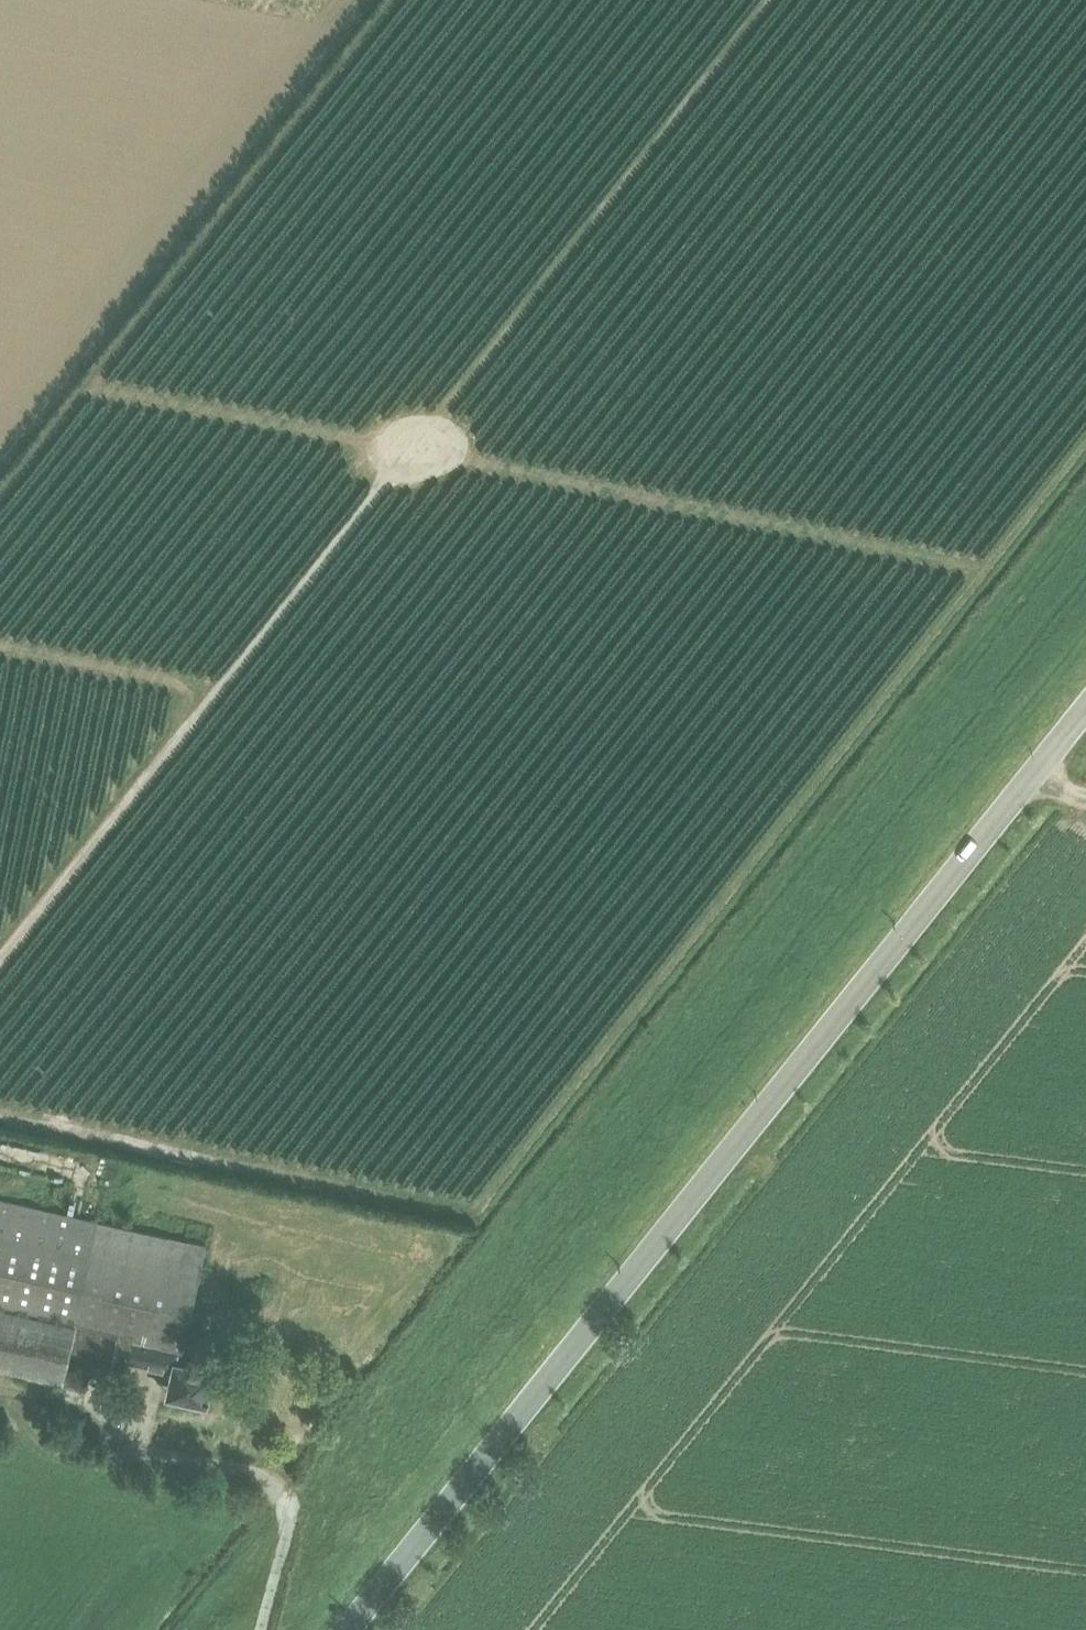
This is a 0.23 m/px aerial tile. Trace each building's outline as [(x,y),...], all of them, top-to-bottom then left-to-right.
[(178,1396),(188,1399),(188,1401),(188,1402),(188,1404),(189,1406),(190,1407),(191,1408),(192,1409),(193,1410),(195,1410),(196,1410),(197,1410),(199,1410),(200,1410),(201,1410),(202,1409),(203,1409),(203,1408),(204,1407),(206,1405),(206,1403),(214,1367),(179,1359),(207,1244),(100,1220),(0,1198),(0,1367),(64,1382),(71,1357),(127,1370),(129,1360),(173,1368),(169,1385),(180,1387),(178,1396)] [(180,1387),(169,1385),(167,1394),(178,1396),(180,1387)]
